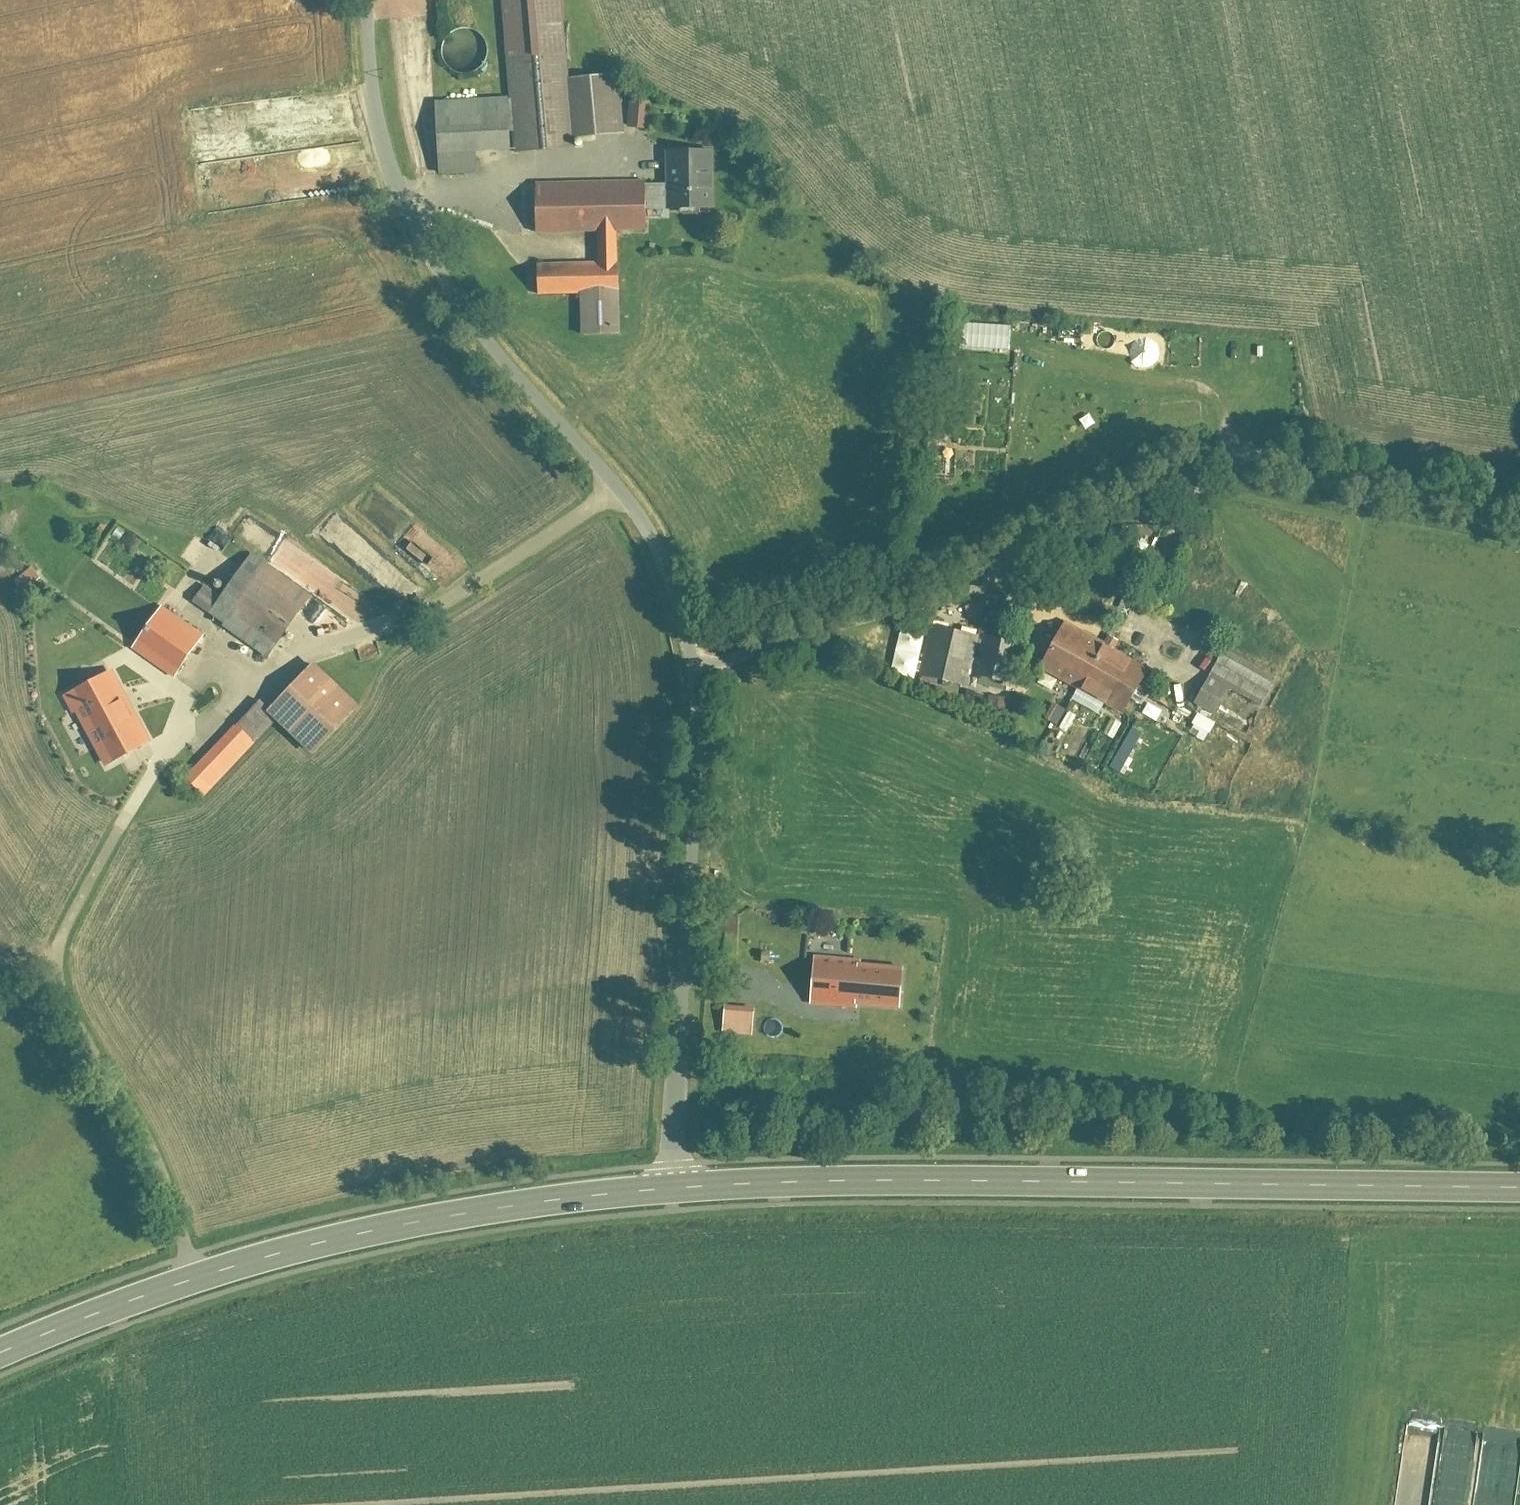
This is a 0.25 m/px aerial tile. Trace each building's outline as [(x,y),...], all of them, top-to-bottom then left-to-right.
[(449,158),(578,147),(565,0),(504,0),(512,96),(444,102),(449,158)] [(435,46),(435,66),(443,78),(461,87),(481,83),(494,72),(498,53),(494,39),(479,25),(462,23),(445,29),(435,46)] [(629,137),(623,77),(577,81),(583,141),(629,137)] [(658,131),(657,104),(632,106),(633,132),(658,131)] [(725,152),(670,152),(671,215),(725,214),(725,152)] [(543,259),(544,293),(587,292),(589,341),(622,339),(620,291),(628,291),(627,256),(622,257),(621,230),(660,228),(658,178),(541,183),(543,233),(606,230),(606,257),(543,259)] [(256,557),(220,608),(283,652),(319,602),(256,557)] [(162,605),(133,647),(174,676),(204,634),(162,605)] [(1080,619),(1048,676),(1132,723),(1164,667),(1080,619)] [(932,625),(922,674),(1019,694),(1029,644),(932,625)] [(1233,649),(1216,682),(1270,711),(1288,679),(1233,649)] [(320,669),(271,715),(315,762),(365,716),(320,669)] [(147,741),(111,671),(65,695),(73,710),(79,707),(107,762),(147,741)] [(1215,685),(1202,707),(1228,723),(1241,700),(1215,685)] [(818,952),(816,1011),(909,1013),(910,954),(818,952)]
